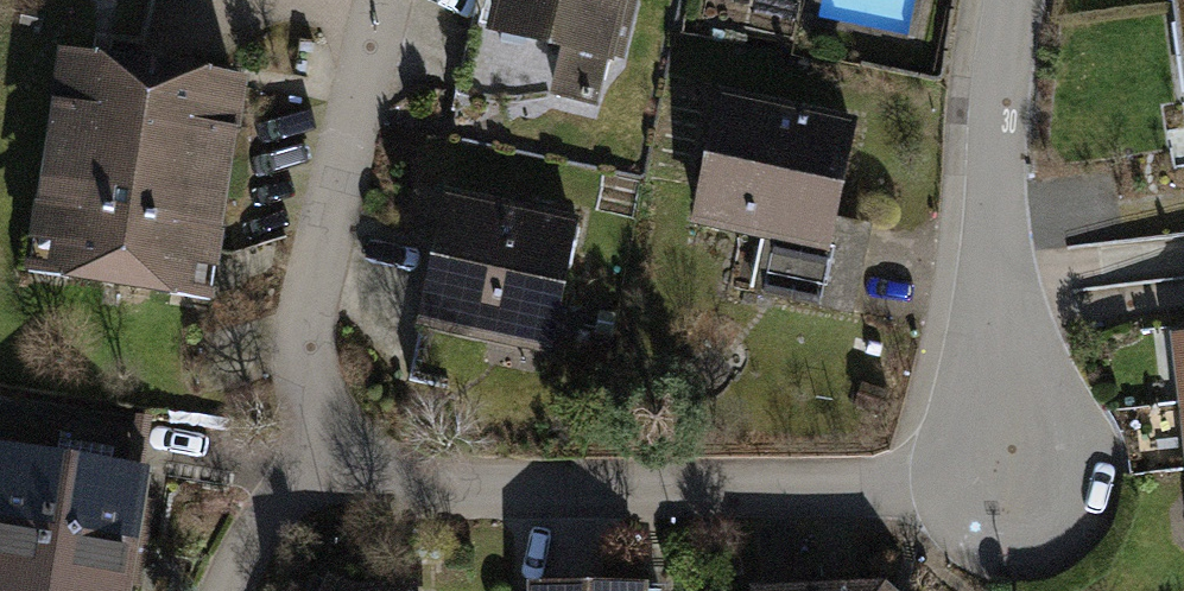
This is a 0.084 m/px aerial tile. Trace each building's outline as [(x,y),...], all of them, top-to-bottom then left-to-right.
[(495,37),(569,51),(560,103),(612,113),(622,60),(640,63),(652,0),(502,0),(495,37)] [(237,302),(266,90),(79,65),(50,277),(237,302)] [(871,125),(737,101),(713,229),(782,242),(772,298),(865,315),(881,225),(854,220),(871,125)] [(593,226),(464,201),(438,336),(567,361),(593,226)] [(14,450),(2,528),(156,551),(168,474),(14,450)] [(2,528),(0,542),(0,590),(150,590),(156,551),(2,528)] [(345,590),(439,590),(374,588),(350,580),(345,590)]
